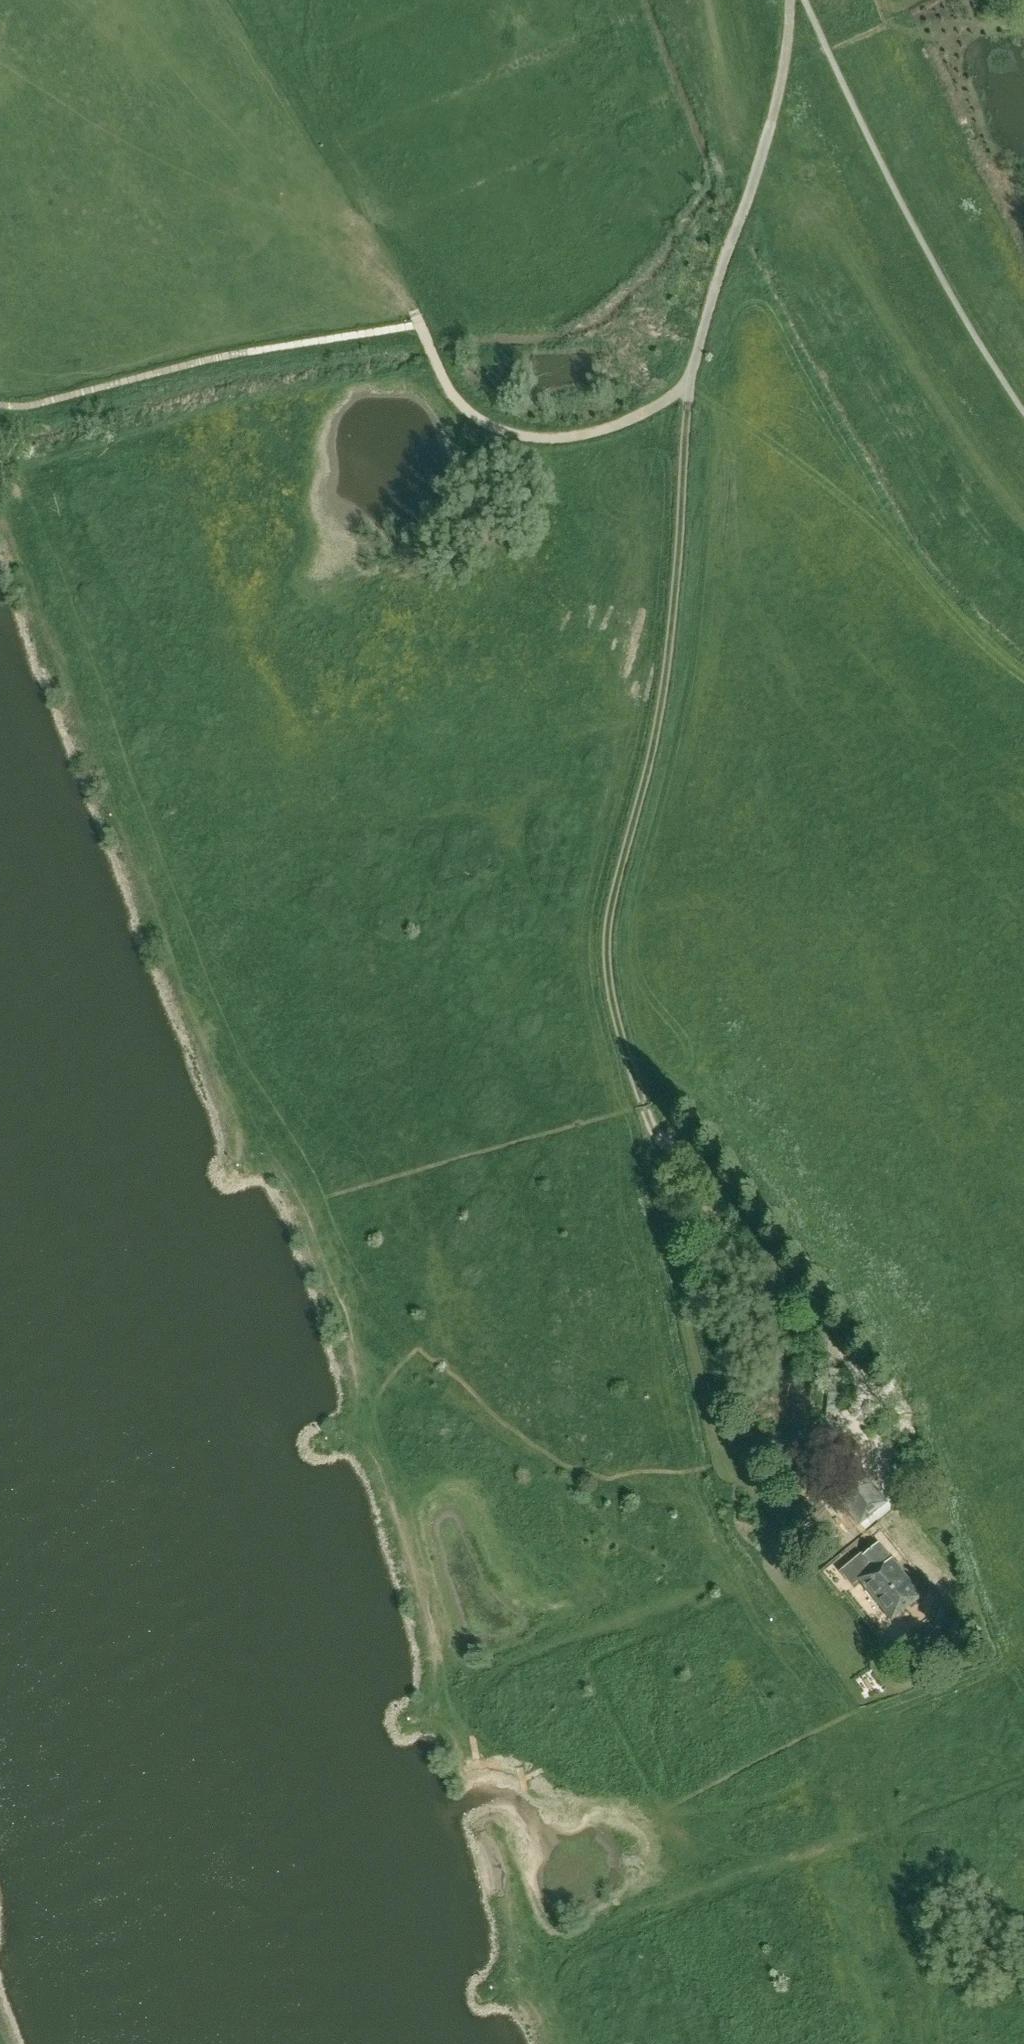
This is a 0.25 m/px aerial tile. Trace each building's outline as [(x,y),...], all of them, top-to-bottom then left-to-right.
[(888,1511),(862,1478),(837,1497),(863,1530),(888,1511)] [(890,1619),(920,1597),(878,1543),(862,1554),(873,1568),(860,1580),(890,1619)]
